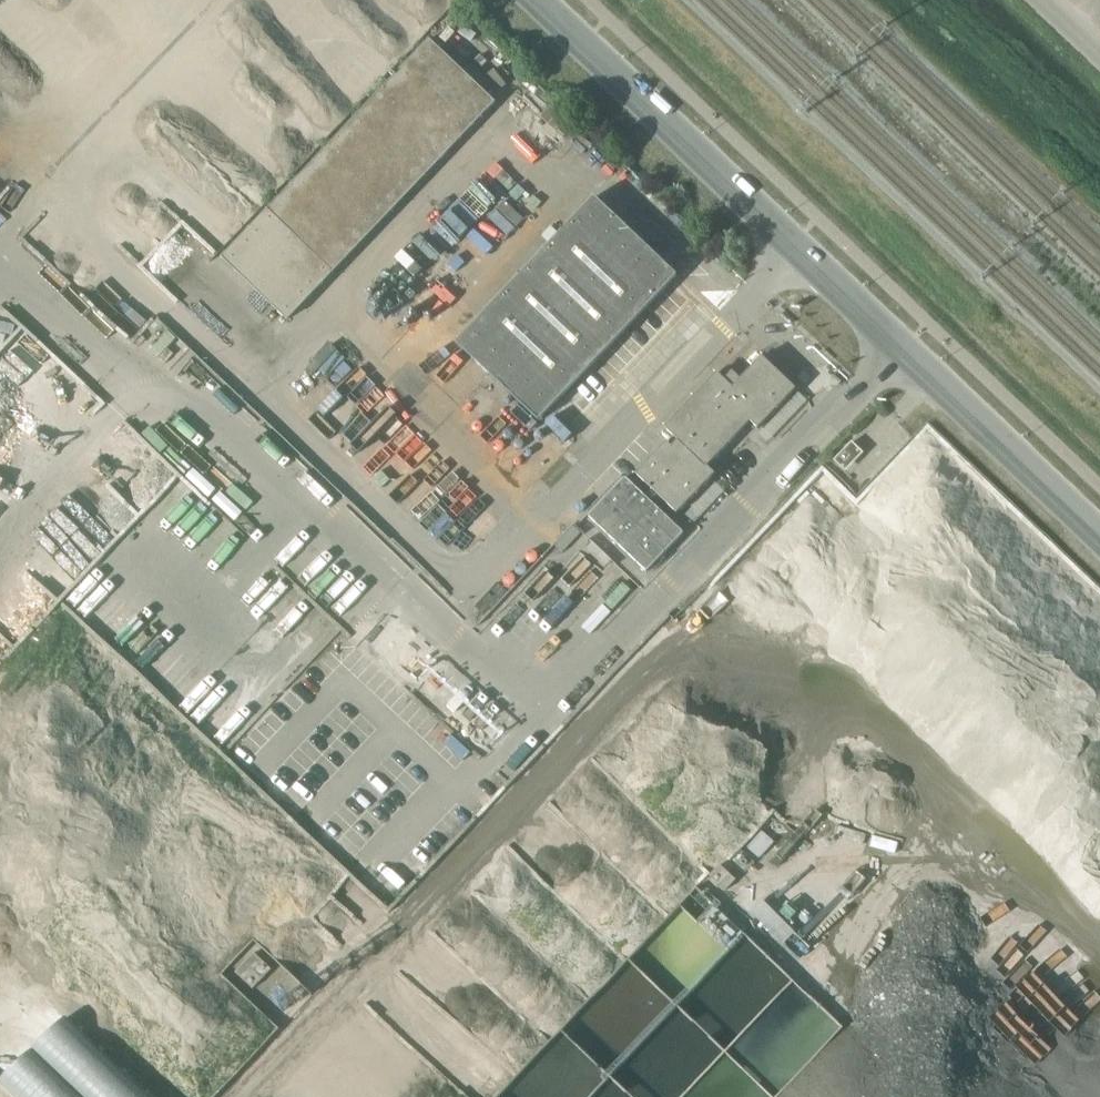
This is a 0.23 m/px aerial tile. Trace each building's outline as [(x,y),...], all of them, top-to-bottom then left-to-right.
[(429,41),(267,210),(222,259),(288,321),(495,103),(429,41)] [(456,343),(458,345),(539,422),(677,277),(637,238),(646,229),(619,204),(610,213),(594,198),(456,343)] [(665,429),(678,442),(671,448),(666,443),(635,475),(677,514),(714,475),(707,468),(750,422),(758,430),(795,390),(762,358),(741,380),(732,372),(724,381),(717,374),(665,429)] [(834,461),(841,469),(859,450),(852,443),(834,461)] [(588,517),(646,573),(683,534),(625,479),(588,517)] [(235,973),(253,989),(271,970),(253,953),(235,973)]
